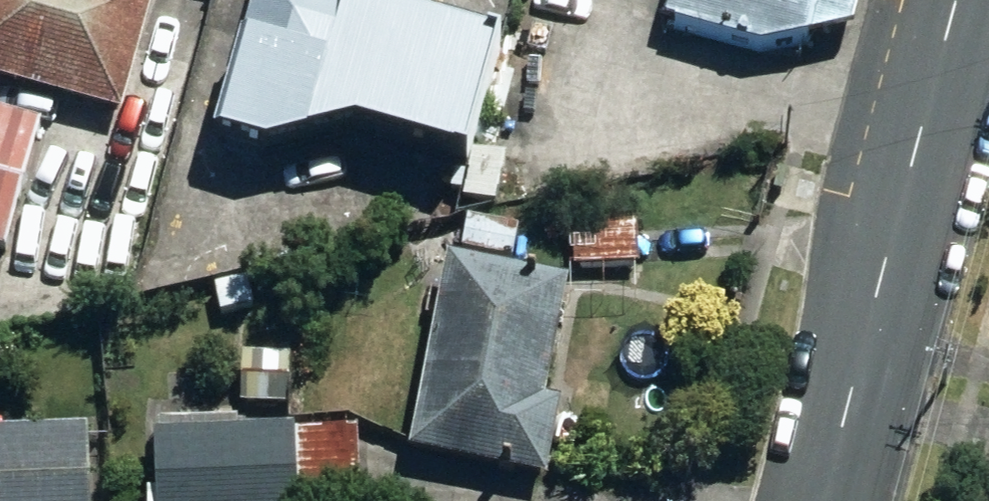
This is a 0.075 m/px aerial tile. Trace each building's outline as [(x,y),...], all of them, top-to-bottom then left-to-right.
[(119,115),(151,0),(0,0),(0,84),(119,115)] [(470,161),(502,44),(346,0),(252,0),(215,136),(267,152),(358,130),(470,161)] [(758,48),(808,38),(818,0),(673,0),(666,23),(758,48)] [(2,252),(37,124),(0,114),(0,252),(2,252)] [(502,177),(469,167),(460,197),(493,206),(502,177)] [(464,250),(513,258),(518,227),(468,221),(464,250)] [(573,227),(574,267),(637,265),(637,225),(573,227)] [(411,450),(543,478),(559,404),(543,401),(568,284),(451,260),(411,450)] [(213,287),(219,317),(253,309),(246,280),(213,287)] [(240,355),(240,403),(286,403),(286,355),(240,355)] [(87,429),(0,431),(0,500),(90,500),(87,429)] [(159,500),(359,500),(356,431),(295,433),(295,429),(157,434),(159,500)]
